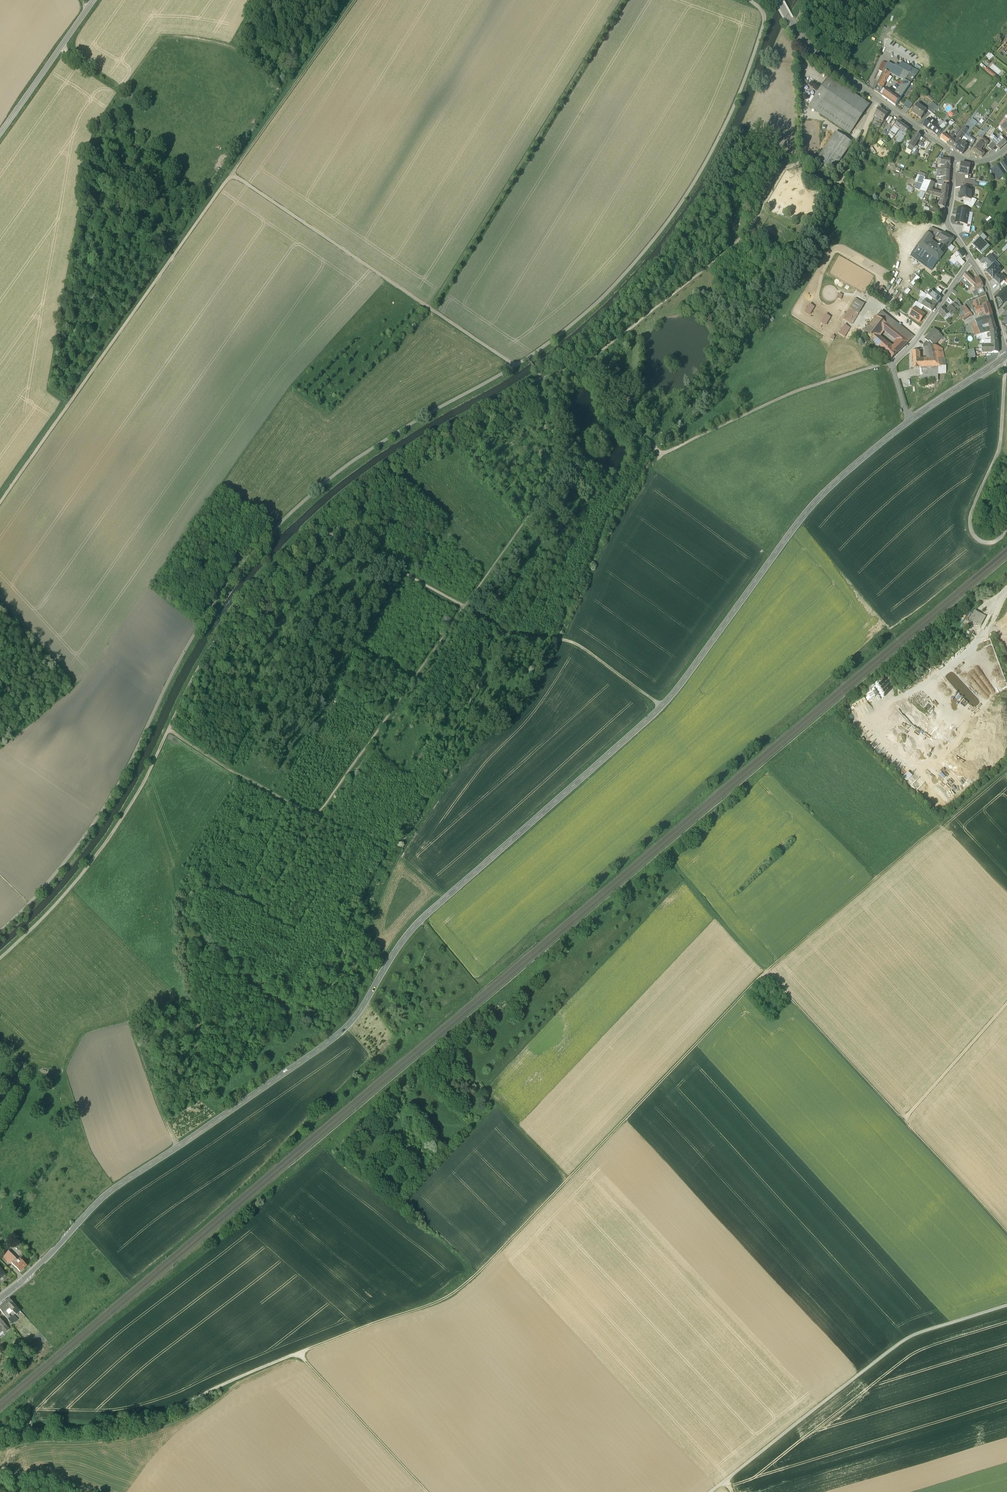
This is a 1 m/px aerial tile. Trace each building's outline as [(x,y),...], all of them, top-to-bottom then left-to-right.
[(903,57),(912,63),(914,61),(904,54),(903,57)] [(905,80),(910,83),(919,70),(901,64),(898,68),(888,63),(887,63),(887,64),(882,62),(879,70),(883,72),(874,90),(878,93),(881,88),(889,73),(905,80)] [(987,69),(986,72),(995,77),(997,75),(987,69)] [(869,107),(828,79),(819,92),(809,106),(850,134),(869,107)] [(910,83),(905,80),(895,96),(899,99),(910,83)] [(895,96),(886,90),(885,91),(882,96),(895,105),(899,99),(895,96)] [(904,106),(909,109),(913,104),(907,100),(904,106)] [(927,110),(917,104),(911,111),(921,118),(927,110)] [(936,108),(930,104),(927,109),(932,112),(936,108)] [(888,114),(879,108),(876,113),(874,116),(877,118),(876,120),(879,122),(880,120),(883,122),(888,114)] [(936,115),(932,112),(926,119),(928,121),(929,119),(930,120),(936,115)] [(935,124),(930,120),(929,119),(928,121),(924,126),(929,130),(934,124),(935,124)] [(909,129),(899,122),(896,127),(895,126),(889,135),(894,138),(899,131),(900,130),(906,134),(909,129)] [(944,122),(942,124),(939,128),(934,124),(929,130),(934,133),(938,137),(948,126),(944,122)] [(970,122),(964,129),(967,131),(968,131),(973,124),(970,122)] [(973,124),(968,131),(967,131),(967,132),(968,133),(975,126),(973,124)] [(989,128),(986,126),(983,131),(981,129),(977,135),(982,138),(989,128)] [(950,136),(949,137),(951,139),(952,138),(955,134),(960,129),(958,127),(954,133),(952,132),(950,136)] [(968,133),(967,132),(963,136),(963,137),(967,139),(967,140),(970,142),(970,141),(972,139),(970,138),(971,136),(971,135),(968,133)] [(947,134),(946,135),(944,133),(940,138),(948,144),(951,139),(949,137),(950,136),(947,134)] [(838,134),(818,162),(832,172),(852,143),(838,134)] [(916,134),(909,146),(913,148),(916,150),(918,147),(915,146),(920,136),(916,134)] [(960,134),(956,139),(957,139),(955,141),(952,138),(951,139),(948,144),(955,149),(961,141),(963,137),(963,136),(960,134)] [(899,135),(898,136),(896,140),(901,143),(904,138),(901,136),(899,135)] [(999,135),(995,139),(992,136),(990,139),(993,143),(997,147),(1000,149),(1006,143),(999,135)] [(984,140),(982,138),(973,152),(975,154),(975,156),(977,157),(978,156),(980,157),(981,158),(982,157),(984,154),(981,152),(982,151),(981,150),(984,145),(986,146),(987,144),(988,142),(984,140)] [(962,142),(961,141),(955,149),(962,154),(967,146),(970,142),(967,140),(965,143),(962,141),(962,142)] [(997,147),(993,143),(989,146),(988,148),(992,151),(997,147)] [(950,159),(941,158),(940,164),(940,165),(944,165),(944,170),(949,171),(950,159)] [(970,165),(961,163),(959,173),(959,174),(968,175),(970,165)] [(1000,165),(994,169),(1000,178),(1006,174),(1000,165)] [(994,169),(992,171),(998,179),(1000,178),(994,169)] [(941,170),(941,171),(940,177),(942,177),(941,181),(944,182),(949,182),(950,171),(944,170),(941,170)] [(968,175),(959,174),(959,173),(956,173),(956,187),(961,187),(969,186),(970,179),(971,176),(968,175)] [(915,189),(923,193),(929,195),(929,194),(932,195),(932,196),(933,195),(934,191),(931,191),(934,183),(924,181),(925,178),(918,175),(915,182),(917,183),(915,189)] [(911,187),(908,185),(906,190),(908,191),(908,192),(912,194),(914,189),(911,188),(911,187)] [(949,187),(944,185),(942,190),(942,193),(934,191),(933,195),(941,197),(947,200),(949,187)] [(961,190),(960,190),(961,190),(960,198),(965,199),(971,199),(972,191),(970,191),(961,190)] [(941,197),(938,206),(945,208),(947,200),(941,197)] [(971,199),(965,199),(965,201),(964,204),(972,207),(976,201),(974,199),(971,199)] [(931,205),(930,208),(925,207),(924,210),(937,214),(939,207),(931,205)] [(969,211),(958,209),(956,222),(964,224),(967,224),(967,222),(969,211)] [(962,231),(969,233),(971,223),(967,222),(967,224),(964,224),(962,231)] [(943,233),(931,228),(927,233),(933,237),(934,236),(939,239),(943,233)] [(927,233),(918,246),(938,261),(943,254),(937,249),(929,243),(931,240),(933,237),(927,233)] [(947,236),(943,233),(939,239),(941,241),(940,243),(942,244),(948,248),(953,240),(947,236)] [(975,242),(972,245),(982,255),(990,247),(984,241),(987,238),(983,234),(975,242)] [(940,246),(931,240),(929,243),(937,249),(940,246)] [(948,248),(942,244),(940,246),(937,249),(943,254),(948,248)] [(938,261),(918,246),(911,257),(931,271),(938,261)] [(961,250),(951,258),(952,258),(957,261),(962,266),(965,263),(961,260),(962,259),(965,256),(961,250)] [(982,264),(988,270),(994,264),(996,261),(990,255),(982,264)] [(998,274),(1001,271),(994,264),(988,270),(985,272),(993,279),(998,274)] [(973,280),(966,273),(963,276),(972,285),(975,289),(983,286),(981,281),(979,277),(973,280)] [(993,279),(999,285),(1006,278),(1002,274),(999,276),(998,274),(993,279)] [(902,291),(908,295),(911,291),(906,287),(902,291)] [(942,292),(938,288),(934,293),(938,297),(942,292)] [(1003,304),(1006,300),(1006,292),(1004,289),(1002,292),(997,298),(1003,304)] [(934,293),(930,291),(928,294),(927,296),(933,300),(937,303),(941,299),(934,293)] [(976,308),(989,305),(986,296),(974,301),(976,308)] [(864,305),(855,299),(849,309),(855,313),(858,314),(860,312),(864,305)] [(933,300),(930,303),(925,300),(922,306),(924,307),(931,312),(935,306),(937,303),(933,300)] [(920,312),(924,307),(922,306),(916,302),(913,307),(915,309),(920,312)] [(965,311),(959,303),(957,306),(958,307),(963,313),(965,311)] [(989,305),(976,308),(977,312),(977,314),(983,312),(985,311),(986,316),(987,317),(992,315),(989,305)] [(951,306),(947,310),(952,316),(952,317),(956,312),(954,310),(952,307),(951,306)] [(945,309),(943,307),(939,313),(946,322),(952,316),(947,310),(946,310),(945,309)] [(954,310),(956,312),(961,318),(965,315),(963,313),(958,307),(954,310)] [(849,309),(843,319),(852,325),(856,318),(853,316),(855,313),(849,309)] [(920,312),(915,309),(910,316),(919,322),(924,315),(920,312)] [(982,319),(980,320),(982,325),(990,323),(994,322),(992,315),(987,317),(982,319)] [(877,318),(864,335),(875,343),(879,338),(877,337),(883,330),(886,325),(877,318)] [(913,337),(892,320),(886,325),(883,330),(898,341),(895,344),(896,346),(900,350),(913,337)] [(974,328),(973,328),(974,335),(975,335),(977,335),(981,334),(984,334),(982,330),(980,332),(978,327),(982,325),(980,320),(977,320),(975,321),(974,323),(973,323),(974,328)] [(942,336),(934,329),(925,339),(926,340),(928,342),(929,341),(934,345),(942,336)] [(887,344),(879,338),(875,343),(876,344),(880,348),(882,350),(887,344)] [(998,352),(998,343),(991,343),(991,344),(986,344),(982,345),(982,353),(998,352)] [(890,346),(887,344),(882,350),(883,350),(885,352),(884,353),(891,360),(892,359),(897,353),(891,348),(890,346)] [(896,346),(895,344),(891,348),(897,353),(900,350),(896,346)] [(930,359),(919,359),(919,367),(920,380),(938,379),(938,374),(946,373),(946,366),(944,351),(937,353),(935,346),(934,346),(927,347),(930,359)] [(971,621),(983,626),(987,616),(976,611),(971,621)] [(866,699),(868,703),(873,700),(874,702),(879,699),(879,701),(884,699),(882,696),(884,695),(880,686),(873,689),(875,695),(866,699)] [(856,711),(869,705),(867,700),(854,706),(856,711)] [(863,737),(868,732),(860,724),(855,729),(863,737)] [(891,757),(888,761),(896,767),(895,769),(900,773),(904,767),(891,757)] [(903,776),(908,781),(914,775),(909,770),(903,776)] [(16,1259),(8,1251),(3,1257),(11,1264),(11,1263),(13,1262),(16,1259)] [(22,1257),(15,1264),(13,1262),(11,1263),(20,1272),(27,1266),(25,1264),(27,1262),(22,1257)] [(9,1299),(2,1305),(5,1309),(7,1308),(9,1309),(10,1308),(12,1311),(16,1307),(9,1299)] [(12,1316),(8,1319),(12,1325),(16,1321),(12,1316)] [(2,1330),(4,1332),(8,1329),(0,1319),(0,1332),(2,1330)]
